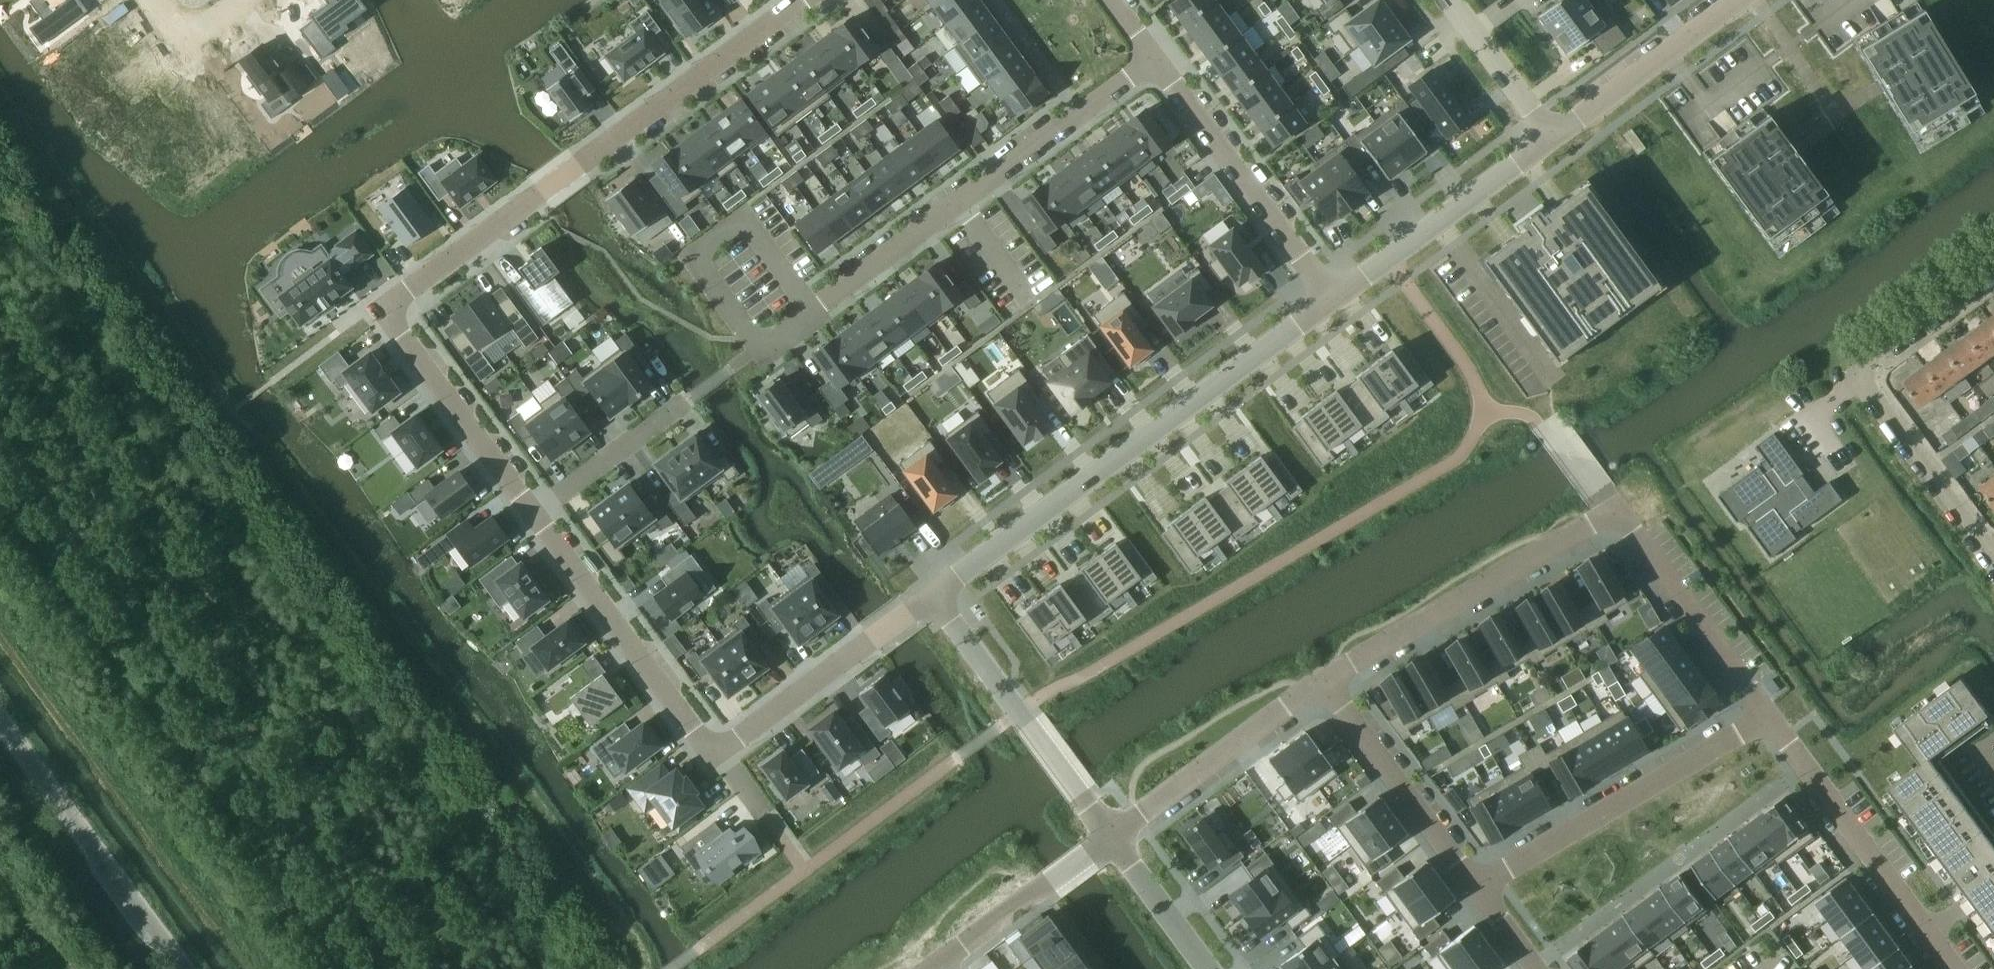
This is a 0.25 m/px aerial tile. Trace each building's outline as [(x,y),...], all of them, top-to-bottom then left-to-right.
[(58,14),(45,23),(55,36),(88,12),(80,0),(48,0),(58,14)] [(299,30),(321,60),(335,49),(330,42),(349,29),(346,25),(367,9),(360,0),(324,0),(327,4),(309,16),(312,20),(299,30)] [(685,37),(695,30),(697,33),(712,22),(695,0),(667,0),(661,4),(685,37)] [(880,0),(863,0),(877,19),(888,11),(880,0)] [(932,7),(946,25),(978,1),(978,0),(941,0),(932,7)] [(1213,0),(1177,0),(1169,5),(1183,24),(1213,1),(1213,0)] [(1323,4),(1315,10),(1323,21),(1343,6),(1338,0),(1319,0),(1323,4)] [(1394,20),(1392,18),(1393,17),(1381,2),(1380,2),(1379,0),(1378,0),(1353,19),(1345,9),(1325,24),(1333,35),(1337,32),(1352,52),(1359,46),(1394,20)] [(1537,16),(1552,36),(1598,2),(1597,0),(1560,0),(1537,16)] [(946,25),(934,33),(947,51),(953,47),(959,42),(959,43),(992,19),(978,1),(946,25)] [(1183,24),(1195,41),(1226,18),(1213,1),(1183,24)] [(1271,12),(1264,2),(1257,7),(1264,17),(1271,12)] [(1625,39),(1598,2),(1552,36),(1566,55),(1589,38),(1602,56),(1625,39)] [(1916,2),(1852,41),(1878,83),(1880,86),(1890,102),(1921,152),(1985,114),(1916,2)] [(660,30),(646,11),(629,24),(636,34),(605,56),(624,82),(663,53),(651,37),(660,30)] [(1289,26),(1281,16),(1275,21),(1282,31),(1289,26)] [(833,31),(857,65),(858,65),(875,52),(884,64),(896,56),(880,35),(878,36),(870,42),(852,18),(833,31)] [(1195,41),(1208,59),(1239,36),(1226,18),(1195,41)] [(953,48),(942,56),(956,74),(967,66),(1006,38),(992,19),(959,43),(959,42),(953,47),(953,48)] [(1395,22),(1394,20),(1359,46),(1373,64),(1342,87),(1350,98),(1389,69),(1383,60),(1401,46),(1409,40),(1407,38),(1408,37),(1396,22),(1395,22)] [(885,30),(890,38),(900,31),(894,22),(885,30)] [(1296,36),(1289,26),(1282,31),(1289,41),(1296,36)] [(842,76),(857,65),(833,31),(833,32),(817,44),(841,77),(842,76)] [(896,46),(906,39),(900,31),(890,38),(896,46)] [(1208,59),(1221,76),(1252,53),(1239,36),(1208,59)] [(1006,38),(967,66),(981,85),(987,81),(986,80),(1019,56),(1006,38)] [(817,44),(799,57),(827,93),(844,80),(842,76),(841,77),(817,44)] [(262,45),(240,62),(249,74),(246,77),(260,96),(263,93),(269,101),(281,92),(288,101),(308,87),(293,66),(283,73),(262,45)] [(129,46),(91,75),(110,101),(148,72),(129,46)] [(1304,57),(1297,47),(1290,52),(1297,62),(1304,57)] [(1317,57),(1330,79),(1340,72),(1327,51),(1317,57)] [(1265,71),(1252,53),(1221,76),(1234,93),(1265,71)] [(1019,56),(986,80),(987,81),(1000,99),(1033,75),(1019,56)] [(567,74),(546,89),(570,121),(591,106),(585,98),(595,91),(570,57),(560,64),(567,74)] [(799,57),(782,70),(812,110),(830,97),(827,93),(799,57)] [(907,70),(913,78),(922,71),(917,63),(907,70)] [(768,80),(765,82),(795,123),(798,121),(812,110),(782,70),(768,80)] [(1431,70),(1408,87),(1418,100),(1411,105),(1420,117),(1454,92),(1446,81),(1441,85),(1431,70)] [(919,86),(928,79),(922,71),(913,78),(919,86)] [(1278,88),(1265,71),(1234,93),(1247,111),(1278,88)] [(1322,82),(1315,72),(1308,77),(1316,86),(1322,82)] [(1033,75),(1000,99),(1014,118),(1047,93),(1033,75)] [(765,82),(746,96),(776,136),(795,123),(765,82)] [(1329,91),(1322,82),(1316,86),(1323,96),(1329,91)] [(1247,111),(1259,128),(1290,105),(1278,88),(1247,111)] [(1454,92),(1420,117),(1429,129),(1436,124),(1445,137),(1449,134),(1453,138),(1467,128),(1463,124),(1468,120),(1457,106),(1462,102),(1454,92)] [(900,110),(908,104),(901,94),(893,100),(900,110)] [(939,103),(945,111),(954,104),(948,96),(939,103)] [(866,112),(876,104),(871,98),(861,105),(866,112)] [(1393,108),(1374,122),(1407,166),(1426,152),(1409,129),(1418,121),(1402,99),(1401,98),(1391,105),(1393,108)] [(749,150),(768,136),(762,128),(741,100),(724,113),(748,146),(747,146),(749,150)] [(884,106),(892,116),(900,110),(893,100),(884,106)] [(170,109),(154,120),(185,162),(224,133),(231,144),(235,141),(238,145),(251,134),(233,109),(214,123),(198,102),(177,118),(170,109)] [(951,119),(960,112),(954,104),(945,111),(951,119)] [(857,119),(866,112),(861,105),(852,112),(857,119)] [(1259,128),(1273,146),(1304,123),(1290,105),(1259,128)] [(1762,109),(1702,152),(1780,259),(1839,216),(1793,152),(1762,109)] [(1144,110),(1126,124),(1151,157),(1169,143),(1163,135),(1167,133),(1156,119),(1153,122),(1144,110)] [(747,146),(748,146),(724,113),(706,126),(730,158),(731,158),(747,146)] [(981,113),(969,121),(979,134),(986,129),(988,122),(981,113)] [(865,135),(873,129),(866,120),(858,126),(865,135)] [(957,149),(936,120),(918,134),(939,163),(957,149)] [(972,149),(984,140),(979,134),(969,121),(958,129),(972,149)] [(1354,134),(1344,141),(1359,162),(1361,164),(1370,157),(1388,180),(1407,166),(1374,122),(1355,136),(1354,134)] [(832,137),(841,130),(836,123),(827,131),(832,137)] [(1151,157),(1126,124),(1109,137),(1133,169),(1134,169),(1150,157),(1151,157)] [(1317,125),(1298,139),(1306,150),(1324,136),(1317,125)] [(731,158),(730,158),(706,126),(689,139),(716,175),(715,176),(718,180),(737,166),(731,158)] [(850,132),(857,141),(865,135),(858,126),(850,132)] [(1631,129),(1623,135),(1637,155),(1645,149),(1631,129)] [(822,144),(832,137),(827,131),(817,138),(822,144)] [(939,163),(918,134),(900,147),(922,176),(939,163)] [(1134,169),(1133,169),(1109,137),(1092,149),(1119,186),(1137,173),(1134,169)] [(715,176),(716,175),(689,139),(672,151),(699,188),(699,187),(715,176)] [(1344,141),(1314,163),(1318,169),(1319,168),(1349,209),(1361,200),(1360,198),(1367,193),(1350,170),(1359,162),(1344,141)] [(830,161),(838,155),(831,145),(823,151),(830,161)] [(922,176),(900,147),(883,159),(904,188),(922,176)] [(1101,200),(1119,186),(1092,149),(1074,162),(1099,195),(1098,196),(1101,200)] [(796,163),(806,156),(801,150),(791,157),(796,163)] [(699,188),(672,151),(653,165),(671,189),(661,197),(677,218),(688,209),(684,204),(702,191),(699,187),(699,188)] [(815,157),(822,167),(830,161),(823,151),(815,157)] [(428,166),(418,173),(439,200),(448,193),(459,208),(495,182),(476,156),(462,167),(456,159),(435,174),(428,166)] [(904,188),(883,159),(865,172),(887,201),(904,188)] [(758,181),(768,174),(764,169),(759,161),(749,169),(758,181)] [(1098,196),(1099,195),(1074,162),(1057,175),(1081,208),(1098,196)] [(773,180),(783,173),(778,167),(768,174),(773,180)] [(1296,177),(1283,187),(1299,208),(1311,198),(1329,221),(1336,216),(1337,218),(1349,209),(1319,168),(1318,169),(1300,182),(1296,177)] [(795,187),(804,181),(796,171),(788,177),(795,187)] [(887,201),(865,172),(848,185),(869,214),(887,201)] [(763,188),(773,180),(768,174),(758,181),(763,188)] [(1213,174),(1204,181),(1218,201),(1228,193),(1213,174)] [(1065,220),(1081,208),(1057,175),(1040,187),(1064,221),(1065,220)] [(1185,175),(1172,185),(1177,191),(1186,184),(1191,191),(1195,188),(1185,175)] [(780,183),(787,193),(795,187),(788,177),(780,183)] [(631,181),(605,200),(632,236),(655,220),(662,229),(672,222),(664,213),(658,217),(631,181)] [(1177,191),(1176,191),(1181,198),(1191,191),(1186,184),(1177,191)] [(1519,232),(1480,260),(1556,362),(1659,286),(1584,184),(1545,213),(1541,207),(1515,227),(1519,232)] [(869,214),(848,185),(831,198),(852,227),(869,214)] [(377,208),(406,247),(407,247),(406,246),(434,226),(434,227),(435,226),(406,187),(405,188),(406,189),(379,209),(378,208),(377,208)] [(1064,221),(1040,187),(1021,201),(1039,226),(1029,233),(1045,254),(1056,246),(1052,240),(1047,233),(1064,221)] [(736,203),(746,196),(741,190),(732,197),(736,203)] [(1176,191),(1166,199),(1171,205),(1181,198),(1176,191)] [(727,211),(736,203),(732,197),(722,204),(727,211)] [(852,227),(831,198),(813,211),(835,240),(852,227)] [(1143,219),(1152,211),(1148,205),(1138,212),(1143,219)] [(795,224),(816,253),(818,252),(835,240),(813,211),(795,224)] [(1133,226),(1143,219),(1138,212),(1128,219),(1133,226)] [(1161,213),(1141,227),(1151,240),(1170,226),(1161,213)] [(687,238),(701,227),(691,214),(677,225),(687,238)] [(1108,244),(1118,237),(1113,230),(1103,238),(1108,244)] [(1217,258),(1207,265),(1219,281),(1229,274),(1237,286),(1247,279),(1249,282),(1262,272),(1231,230),(1209,247),(1217,258)] [(352,288),(350,286),(342,275),(351,268),(352,270),(355,268),(354,268),(370,256),(373,255),(371,253),(356,233),(355,231),(353,233),(354,233),(337,245),(335,246),(336,248),(327,255),(321,246),(301,260),(304,264),(291,273),(288,270),(261,290),(281,316),(289,311),(299,324),(298,324),(300,326),(302,325),(302,324),(320,311),(323,309),(322,309),(329,304),(329,305),(331,303),(350,289),(352,288)] [(1098,251),(1108,244),(1103,238),(1094,245),(1098,251)] [(525,279),(515,287),(543,325),(573,303),(553,276),(559,272),(541,247),(529,256),(533,262),(529,265),(527,262),(518,269),(525,279)] [(1105,290),(1118,280),(1101,257),(1088,267),(1105,290)] [(936,264),(918,278),(942,311),(959,298),(969,310),(980,302),(964,281),(954,288),(936,264)] [(1188,281),(1152,308),(1174,337),(1189,326),(1186,323),(1209,306),(1201,296),(1211,289),(1196,269),(1186,277),(1188,281)] [(917,278),(900,291),(925,323),(942,311),(918,278),(917,278)] [(908,336),(925,323),(900,291),(883,303),(908,336)] [(485,293),(469,305),(496,342),(511,331),(524,349),(538,339),(508,297),(495,307),(488,297),(485,293)] [(1122,293),(1091,315),(1128,366),(1132,363),(1134,366),(1147,357),(1145,353),(1149,350),(1129,322),(1138,316),(1122,293)] [(890,348),(908,336),(883,303),(866,316),(890,348)] [(481,353),(496,342),(469,305),(453,318),(455,321),(462,331),(450,340),(480,381),(494,371),(481,353)] [(994,314),(985,320),(992,329),(1000,323),(994,314)] [(873,361),(890,348),(866,316),(849,328),(873,361)] [(1993,354),(1993,328),(1988,321),(1967,336),(1985,360),(1993,354)] [(856,374),(873,361),(849,328),(832,341),(856,374),(857,374),(856,374)] [(620,350),(601,364),(630,403),(650,388),(630,362),(640,354),(625,334),(614,342),(620,350)] [(1066,372),(1049,384),(1071,413),(1086,402),(1083,399),(1105,382),(1103,379),(1113,372),(1086,335),(1056,358),(1066,372)] [(1964,376),(1985,360),(1967,336),(1946,352),(1964,376)] [(856,374),(832,341),(813,355),(831,379),(818,389),(834,410),(842,404),(848,400),(845,395),(839,387),(856,374)] [(542,343),(531,352),(536,359),(548,351),(542,343)] [(952,359),(961,352),(957,346),(947,353),(952,359)] [(1391,351),(1374,364),(1399,398),(1401,396),(1407,404),(1420,394),(1433,385),(1404,346),(1394,354),(1391,351)] [(554,348),(548,353),(557,364),(563,360),(554,348)] [(1946,352),(1925,367),(1943,391),(1950,402),(1971,386),(1964,376),(1946,352)] [(373,411),(399,392),(370,353),(351,367),(344,358),(324,372),(331,382),(335,379),(341,387),(350,380),(373,411)] [(942,367),(952,359),(947,353),(937,360),(942,367)] [(960,362),(954,367),(959,375),(966,370),(960,362)] [(576,370),(565,378),(580,399),(590,391),(609,418),(629,403),(629,404),(630,403),(601,364),(600,364),(600,365),(582,378),(576,370)] [(1358,380),(1348,388),(1377,426),(1389,417),(1383,409),(1396,400),(1399,398),(1374,364),(1356,377),(1358,380)] [(1943,391),(1925,367),(1903,383),(1921,407),(1943,391)] [(951,368),(928,385),(938,398),(961,381),(951,368)] [(1017,370),(985,394),(1022,444),(1032,437),(1034,440),(1047,431),(1022,396),(1032,389),(1017,370)] [(917,385),(927,378),(922,371),(912,378),(917,385)] [(505,385),(497,374),(478,389),(485,399),(505,385)] [(557,391),(538,404),(541,408),(542,408),(570,446),(589,432),(570,406),(580,399),(565,378),(554,387),(557,391)] [(907,392),(917,385),(912,378),(903,386),(907,392)] [(782,430),(789,439),(808,424),(811,428),(822,420),(808,400),(798,407),(783,388),(778,381),(774,384),(772,381),(759,390),(761,394),(757,396),(772,416),(769,419),(779,432),(782,430)] [(1336,392),(1318,405),(1343,439),(1346,437),(1359,427),(1365,435),(1377,426),(1348,388),(1338,395),(1336,392)] [(1399,398),(1396,400),(1402,408),(1407,404),(1401,396),(1399,398)] [(518,413),(507,421),(522,442),(532,434),(551,460),(570,446),(542,408),(541,408),(538,404),(533,397),(515,410),(518,413)] [(1992,414),(1993,412),(1993,397),(1985,404),(1992,414)] [(886,416),(896,408),(891,402),(881,409),(886,416)] [(842,404),(834,410),(840,418),(848,412),(842,404)] [(1407,404),(1402,408),(1408,416),(1410,414),(1413,412),(1407,404)] [(1982,421),(1992,414),(1985,404),(1975,411),(1982,421)] [(1303,421),(1292,429),(1321,467),(1333,458),(1328,450),(1341,441),(1343,439),(1318,405),(1301,418),(1303,421)] [(976,412),(944,436),(977,482),(990,472),(988,469),(997,462),(980,439),(990,432),(976,412)] [(393,416),(374,431),(382,441),(392,433),(417,467),(441,450),(430,435),(429,433),(428,434),(426,430),(425,428),(415,415),(401,426),(393,416)] [(1993,423),(1983,430),(1991,439),(1993,437),(1993,425),(1993,423)] [(1958,424),(1942,436),(1949,445),(1959,438),(1965,434),(1958,424)] [(1749,527),(1771,556),(1796,538),(1793,534),(1802,528),(1803,528),(1842,499),(1830,482),(1814,494),(1800,476),(1803,473),(1774,434),(1757,446),(1769,462),(1760,468),(1759,467),(1720,496),(1738,521),(1744,517),(1750,526),(1749,527)] [(722,474),(727,482),(739,474),(724,454),(714,461),(694,435),(674,450),(703,488),(722,474)] [(1343,439),(1341,441),(1347,448),(1352,445),(1346,437),(1343,439)] [(929,442),(898,464),(931,511),(935,508),(937,511),(950,502),(948,498),(952,496),(933,468),(942,461),(929,442)] [(851,443),(826,461),(837,476),(862,458),(851,443)] [(1954,452),(1961,461),(1971,454),(1963,444),(1954,452)] [(1352,445),(1347,448),(1352,456),(1355,454),(1357,453),(1352,445)] [(664,498),(684,526),(695,518),(684,502),(703,488),(674,450),(654,465),(673,491),(664,498)] [(1260,457),(1243,470),(1267,504),(1270,502),(1283,492),(1289,500),(1302,491),(1273,452),(1263,460),(1260,457)] [(1227,486),(1217,494),(1246,532),(1258,523),(1252,515),(1265,506),(1267,504),(1243,470),(1225,483),(1227,486)] [(456,506),(473,493),(458,472),(435,489),(428,480),(409,494),(416,504),(424,498),(439,518),(443,515),(446,519),(459,509),(456,506)] [(1980,488),(1993,507),(1993,478),(1980,488)] [(652,520),(661,531),(672,523),(657,503),(647,510),(627,484),(624,486),(609,496),(610,497),(608,498),(634,533),(635,532),(652,520)] [(1205,497),(1187,511),(1212,545),(1214,543),(1228,533),(1234,541),(1246,532),(1217,494),(1207,501),(1205,497)] [(871,522),(858,531),(862,537),(860,538),(870,551),(872,550),(876,555),(914,527),(893,497),(881,506),(877,501),(863,512),(871,522)] [(614,566),(625,558),(619,550),(638,536),(635,532),(634,533),(608,498),(607,499),(606,499),(592,509),(592,510),(589,512),(609,539),(599,546),(614,566)] [(1267,504),(1265,506),(1271,514),(1276,510),(1270,502),(1267,504)] [(1276,510),(1271,514),(1277,522),(1279,520),(1282,518),(1276,510)] [(1172,527),(1161,535),(1189,573),(1202,564),(1196,556),(1209,546),(1212,545),(1187,511),(1170,524),(1172,527)] [(470,565),(507,538),(491,518),(474,530),(467,521),(448,534),(456,545),(470,565)] [(1115,543),(1097,557),(1122,591),(1125,589),(1138,579),(1144,587),(1156,578),(1127,538),(1117,546),(1115,543)] [(1212,545),(1209,546),(1215,554),(1220,551),(1214,543),(1212,545)] [(443,555),(435,544),(419,556),(427,567),(443,555)] [(1220,551),(1215,554),(1221,562),(1224,561),(1226,559),(1220,551)] [(661,568),(669,562),(662,552),(654,558),(661,568)] [(674,583),(654,597),(671,620),(704,596),(687,574),(699,565),(691,555),(666,573),(674,583)] [(497,582),(524,618),(548,600),(520,562),(517,565),(511,556),(480,579),(487,589),(497,582)] [(1600,556),(1578,569),(1596,600),(1585,606),(1598,626),(1608,621),(1605,615),(1627,602),(1615,581),(1618,580),(1609,567),(1607,568),(1600,556)] [(1082,573),(1072,581),(1100,619),(1112,610),(1107,602),(1120,593),(1122,591),(1097,557),(1080,570),(1082,573)] [(818,590),(828,583),(814,564),(804,571),(808,576),(788,590),(818,630),(821,628),(823,631),(836,621),(834,618),(837,616),(824,598),(818,590)] [(627,576),(618,582),(627,594),(635,587),(627,576)] [(745,580),(733,589),(747,607),(758,599),(745,580)] [(1059,585),(1042,598),(1067,631),(1069,630),(1083,620),(1089,628),(1100,619),(1072,581),(1062,588),(1059,585)] [(1559,584),(1537,597),(1564,643),(1586,631),(1587,633),(1598,626),(1585,606),(1575,612),(1559,584)] [(1122,591),(1120,593),(1126,600),(1130,597),(1125,589),(1122,591)] [(756,607),(770,626),(780,619),(786,627),(798,644),(802,642),(804,645),(817,635),(815,632),(818,630),(788,590),(769,604),(766,600),(756,607)] [(452,596),(442,604),(450,614),(460,607),(452,596)] [(1130,597),(1126,600),(1132,608),(1134,606),(1136,604),(1130,597)] [(1537,597),(1516,610),(1532,637),(1520,644),(1528,660),(1531,665),(1544,658),(1543,656),(1564,643),(1537,597)] [(1027,614),(1016,622),(1045,660),(1057,651),(1051,643),(1064,633),(1067,631),(1042,598),(1024,611),(1027,614)] [(1502,613),(1479,626),(1497,657),(1485,664),(1496,683),(1497,685),(1510,678),(1506,672),(1528,660),(1520,644),(1502,613)] [(736,629),(717,642),(747,682),(766,668),(748,643),(757,636),(743,616),(732,624),(736,629)] [(1657,616),(1645,623),(1648,629),(1660,623),(1657,616)] [(537,627),(517,642),(525,652),(531,648),(532,649),(546,668),(547,670),(549,669),(559,661),(562,664),(574,655),(572,652),(582,644),(584,643),(583,641),(568,622),(567,620),(565,621),(566,622),(544,637),(537,627)] [(1663,628),(1632,651),(1646,669),(1647,671),(1678,648),(1663,628)] [(1067,631),(1064,633),(1070,641),(1075,637),(1069,630),(1067,631)] [(677,654),(684,650),(675,634),(667,638),(677,654)] [(1075,637),(1070,641),(1076,649),(1078,647),(1081,645),(1075,637)] [(1469,637),(1447,650),(1463,678),(1453,683),(1465,704),(1475,698),(1474,696),(1496,683),(1485,664),(1469,637)] [(695,652),(685,659),(699,678),(709,671),(728,696),(747,682),(717,642),(698,656),(695,652)] [(1646,669),(1638,675),(1652,694),(1691,665),(1678,648),(1647,671),(1646,669)] [(1424,658),(1402,671),(1429,717),(1450,705),(1454,711),(1465,704),(1453,683),(1442,690),(1424,658)] [(572,681),(545,701),(555,715),(573,702),(577,699),(594,723),(595,724),(627,701),(624,698),(621,700),(601,672),(592,678),(582,664),(568,675),(572,681)] [(1691,665),(1652,694),(1665,711),(1704,683),(1691,665)] [(1564,673),(1569,687),(1588,679),(1582,666),(1564,673)] [(1402,671),(1381,684),(1402,720),(1391,726),(1390,727),(1399,737),(1402,741),(1411,735),(1408,730),(1429,717),(1402,671)] [(1597,672),(1591,676),(1597,686),(1603,682),(1597,672)] [(884,675),(860,693),(875,714),(865,721),(880,741),(889,734),(886,729),(910,711),(902,700),(906,697),(896,684),(892,686),(884,675)] [(1888,788),(1962,889),(1971,900),(1993,932),(1993,844),(1931,759),(1990,715),(1963,678),(1894,729),(1920,764),(1888,788)] [(1773,679),(1765,685),(1772,694),(1780,689),(1773,679)] [(1617,681),(1607,687),(1611,694),(1621,688),(1617,681)] [(1704,683),(1665,711),(1680,731),(1696,719),(1697,721),(1711,710),(1710,709),(1718,703),(1704,683)] [(1621,688),(1611,694),(1615,701),(1625,695),(1621,688)] [(1571,694),(1564,698),(1570,708),(1577,704),(1571,694)] [(1570,708),(1564,698),(1557,702),(1563,712),(1570,708)] [(1620,711),(1602,722),(1626,763),(1645,752),(1645,751),(1626,718),(1621,710),(1620,711)] [(834,712),(810,730),(838,768),(856,755),(864,766),(880,754),(852,716),(842,723),(834,712)] [(1649,723),(1645,717),(1635,723),(1639,729),(1649,723)] [(1602,722),(1583,733),(1607,774),(1626,763),(1602,722)] [(619,726),(591,747),(602,763),(614,779),(625,771),(635,764),(640,771),(652,762),(647,755),(660,746),(643,723),(627,736),(619,726)] [(1653,730),(1649,723),(1639,729),(1643,736),(1653,730)] [(1477,727),(1467,733),(1472,743),(1483,737),(1477,727)] [(1516,753),(1528,746),(1517,727),(1496,740),(1501,749),(1511,744),(1516,753)] [(1305,732),(1286,746),(1318,789),(1337,774),(1331,767),(1340,760),(1331,748),(1322,754),(1305,732)] [(1583,733),(1564,743),(1588,785),(1607,774),(1583,733)] [(1539,744),(1528,750),(1540,771),(1551,765),(1569,796),(1588,785),(1564,743),(1545,755),(1539,744)] [(1485,744),(1478,748),(1484,759),(1491,755),(1485,744)] [(1286,746),(1267,760),(1284,783),(1275,789),(1284,802),(1293,795),(1298,803),(1318,789),(1286,746)] [(1446,746),(1440,750),(1446,760),(1452,757),(1446,746)] [(805,782),(819,772),(802,749),(788,759),(782,750),(760,766),(774,785),(770,787),(780,800),(783,798),(785,801),(807,785),(805,782)] [(1524,767),(1505,778),(1528,820),(1548,808),(1530,777),(1540,771),(1528,750),(1518,756),(1524,767)] [(1466,755),(1460,759),(1467,770),(1473,766),(1466,755)] [(868,773),(875,781),(894,767),(888,758),(868,773)] [(661,765),(628,789),(645,811),(656,803),(673,826),(674,825),(679,831),(694,820),(689,814),(700,806),(692,794),(694,792),(689,785),(685,779),(682,781),(675,772),(669,776),(661,765)] [(1365,775),(1356,782),(1360,789),(1370,782),(1365,775)] [(1505,778),(1486,789),(1510,830),(1528,820),(1505,778)] [(1452,788),(1442,795),(1456,814),(1465,808),(1452,788)] [(1486,789),(1466,800),(1491,842),(1510,830),(1486,789)] [(621,793),(608,802),(615,812),(628,802),(621,793)] [(1348,803),(1328,818),(1350,847),(1392,815),(1378,796),(1356,813),(1348,803)] [(1786,797),(1767,811),(1796,851),(1815,838),(1798,813),(1801,811),(1791,798),(1788,800),(1786,797)] [(1767,811),(1749,825),(1775,861),(1775,862),(1777,866),(1778,865),(1796,851),(1767,811)] [(1392,815),(1350,847),(1371,876),(1391,861),(1384,851),(1406,835),(1392,815)] [(1203,818),(1182,833),(1208,868),(1216,861),(1223,871),(1244,856),(1223,828),(1215,834),(1203,818)] [(714,822),(680,848),(683,851),(694,866),(701,860),(706,866),(705,868),(707,871),(709,870),(715,878),(717,882),(732,871),(731,870),(742,862),(743,863),(758,852),(742,831),(728,841),(725,836),(724,835),(714,822)] [(1299,824),(1289,831),(1294,838),(1304,831),(1299,824)] [(1749,825),(1730,838),(1754,871),(1753,871),(1756,875),(1757,875),(1775,862),(1775,861),(1749,825)] [(1255,836),(1248,842),(1253,849),(1260,843),(1255,836)] [(1730,838),(1712,852),(1736,884),(1753,871),(1754,871),(1730,838)] [(1712,852),(1693,866),(1717,898),(1736,884),(1712,852)] [(1252,878),(1228,896),(1244,917),(1288,884),(1265,853),(1245,868),(1252,878)] [(639,871),(647,882),(668,867),(660,855),(639,871)] [(1396,867),(1376,882),(1398,911),(1440,880),(1426,861),(1404,877),(1396,867)] [(1819,876),(1824,882),(1833,875),(1828,869),(1819,876)] [(1681,874),(1662,889),(1686,921),(1685,922),(1688,926),(1689,925),(1708,911),(1681,874)] [(1341,878),(1331,885),(1338,895),(1348,887),(1341,878)] [(1816,902),(1829,920),(1861,897),(1848,878),(1816,902)] [(1440,880),(1398,911),(1419,941),(1439,926),(1432,916),(1454,899),(1440,880)] [(1288,884),(1244,917),(1259,938),(1283,920),(1291,930),(1311,915),(1288,884)] [(1807,884),(1798,891),(1802,898),(1812,891),(1807,884)] [(1662,889),(1644,902),(1668,935),(1685,922),(1686,921),(1662,889)] [(1324,897),(1330,906),(1339,900),(1332,891),(1324,897)] [(1793,905),(1802,898),(1798,891),(1788,899),(1793,905)] [(1829,920),(1842,937),(1874,914),(1861,897),(1829,920)] [(1644,902),(1625,916),(1649,948),(1650,948),(1668,935),(1644,902)] [(1770,911),(1761,919),(1766,925),(1775,918),(1770,911)] [(1017,938),(1008,945),(1021,963),(1031,956),(1061,933),(1048,915),(1043,919),(1040,914),(1018,931),(1021,935),(1017,938)] [(1842,937),(1855,955),(1887,931),(1874,914),(1842,937)] [(1607,929),(1631,962),(1630,962),(1635,968),(1637,968),(1655,956),(1656,955),(1650,948),(1649,948),(1625,916),(1607,929)] [(1756,932),(1766,925),(1761,919),(1751,926),(1756,932)] [(1280,966),(1282,968),(1320,968),(1340,954),(1317,923),(1297,938),(1304,948),(1280,966)] [(1424,947),(1432,958),(1440,952),(1452,968),(1455,968),(1488,945),(1474,926),(1451,942),(1444,932),(1424,947)] [(1588,943),(1608,968),(1621,968),(1630,962),(1631,962),(1607,929),(1588,943)] [(1865,968),(1872,968),(1900,949),(1887,931),(1855,955),(1865,968)] [(1031,956),(1041,968),(1049,968),(1074,951),(1061,933),(1031,956)] [(1783,939),(1790,949),(1796,944),(1789,935),(1783,939)] [(1729,952),(1737,946),(1732,939),(1725,945),(1729,952)] [(1567,961),(1573,968),(1608,968),(1588,943),(1569,957),(1571,959),(1567,961)] [(1804,954),(1796,944),(1790,949),(1797,959),(1804,954)] [(1502,964),(1488,945),(1455,968),(1495,968),(1502,964)] [(1721,948),(1711,955),(1716,962),(1725,955),(1721,948)] [(1912,966),(1900,949),(1872,968),(1909,968),(1912,966)] [(1049,968),(1085,968),(1087,968),(1074,951),(1049,968)] [(1320,968),(1351,968),(1340,954),(1320,968)] [(1706,968),(1716,962),(1711,955),(1701,963),(1706,968)]
